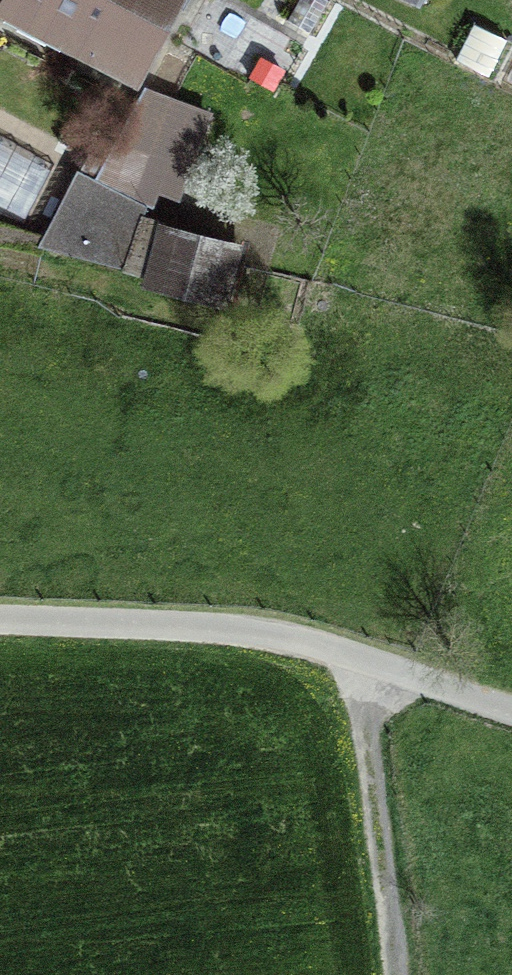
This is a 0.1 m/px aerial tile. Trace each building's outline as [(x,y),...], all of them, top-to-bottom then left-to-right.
[(137,79),(177,0),(0,0),(0,9),(137,79)] [(171,108),(144,95),(98,183),(139,203),(171,108)] [(98,183),(83,175),(46,246),(125,268),(141,221),(146,208),(139,203),(98,183)] [(236,245),(141,221),(125,268),(151,275),(149,284),(221,303),(236,245)]
